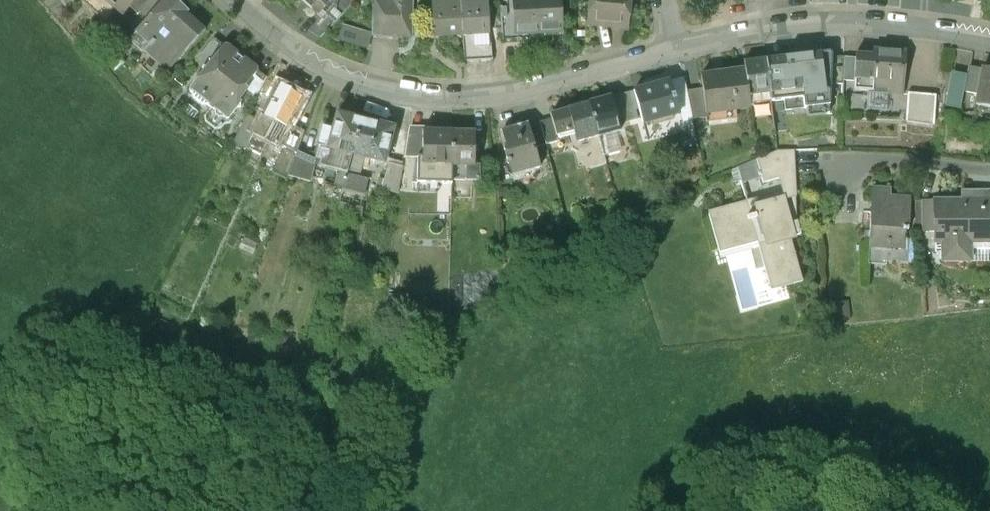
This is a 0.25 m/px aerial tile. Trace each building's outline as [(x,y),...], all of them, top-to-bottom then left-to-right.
[(116,10),(125,5),(128,8),(135,0),(104,0),(116,10)] [(128,8),(137,13),(149,0),(135,0),(128,8)] [(129,41),(162,71),(180,51),(185,55),(205,33),(187,16),(189,14),(174,0),(167,0),(129,41)] [(322,18),(325,15),(338,0),(302,0),(322,18)] [(325,15),(335,25),(358,0),(338,0),(325,15)] [(390,1),(374,1),(373,37),(408,38),(409,0),(391,0),(390,1)] [(447,9),(459,8),(459,0),(446,0),(447,9)] [(459,8),(461,37),(488,35),(486,0),(459,0),(459,8)] [(501,41),(514,40),(513,34),(512,34),(509,0),(498,0),(501,41)] [(512,34),(513,34),(524,34),(528,35),(532,35),(532,37),(538,36),(535,0),(509,0),(512,34)] [(538,36),(541,36),(541,35),(547,35),(549,33),(549,29),(561,28),(559,0),(535,0),(538,36)] [(588,28),(624,31),(626,0),(590,0),(588,28)] [(447,9),(433,10),(434,38),(461,37),(459,8),(447,9)] [(490,35),(461,37),(463,63),(492,62),(490,35)] [(216,39),(198,59),(207,66),(211,61),(212,62),(224,46),(216,39)] [(227,46),(224,46),(212,62),(211,61),(207,66),(189,89),(190,93),(224,119),(228,118),(240,103),(238,102),(246,91),(247,90),(245,87),(257,71),(257,69),(227,46)] [(872,58),(854,57),(854,60),(852,83),(851,93),(869,94),(870,83),(882,84),(901,85),(903,54),(872,52),(872,58)] [(928,79),(928,55),(922,55),(921,86),(908,86),(908,92),(935,93),(935,79),(928,79)] [(786,59),(764,62),(770,105),(772,122),(785,120),(782,95),(791,94),(786,59)] [(842,60),(828,59),(827,83),(841,83),(842,60)] [(854,60),(842,59),(842,60),(841,83),(852,83),(854,60)] [(764,62),(742,65),(743,75),(747,108),(770,105),(764,62)] [(257,71),(245,87),(247,90),(246,91),(252,95),(260,93),(267,79),(257,71)] [(980,73),(967,71),(962,96),(975,99),(980,73)] [(980,71),(980,73),(975,99),(973,109),(989,113),(989,73),(980,71)] [(743,75),(699,80),(701,92),(704,116),(748,111),(747,108),(743,75)] [(901,85),(882,84),(881,90),(886,90),(886,96),(900,97),(901,85)] [(668,85),(633,94),(641,126),(678,117),(673,98),(672,99),(668,85)] [(260,122),(254,134),(277,146),(291,120),(294,122),(302,106),(299,105),(302,98),(279,86),(260,122)] [(701,92),(686,96),(691,118),(692,123),(705,122),(704,116),(701,92)] [(686,96),(673,98),(678,117),(679,120),(691,118),(686,96)] [(933,99),(905,97),(903,125),(931,129),(933,99)] [(609,100),(587,106),(596,140),(607,137),(618,134),(609,100)] [(897,101),(879,100),(878,111),(896,112),(897,101)] [(587,106),(548,117),(554,139),(572,134),(575,145),(596,140),(587,106)] [(362,121),(338,114),(334,130),(323,128),(318,147),(324,148),(353,156),(362,121)] [(248,116),(234,144),(246,150),(254,134),(260,122),(248,116)] [(393,129),(362,121),(353,156),(383,164),(393,129)] [(526,126),(501,133),(505,147),(502,151),(509,178),(533,171),(534,176),(539,175),(526,126)] [(452,133),(432,133),(432,167),(452,167),(452,133)] [(474,133),(452,133),(452,167),(452,183),(477,183),(477,168),(474,168),(474,133)] [(607,137),(596,140),(604,166),(614,163),(607,137)] [(353,156),(324,148),(320,162),(340,167),(335,186),(344,188),(348,175),(353,156)] [(315,158),(298,152),(289,176),(308,182),(315,158)] [(776,152),(755,161),(761,185),(787,178),(786,152),(776,152)] [(368,180),(348,175),(344,188),(365,193),(368,180)] [(888,192),(871,192),(869,240),(901,242),(901,231),(906,232),(907,201),(888,200),(888,192)] [(981,202),(973,202),(973,200),(972,197),(970,196),(968,195),(966,195),(963,195),(961,197),(960,198),(960,202),(932,202),(932,245),(947,245),(947,262),(969,262),(969,245),(989,245),(989,199),(981,199),(981,202)] [(784,197),(747,207),(745,202),(728,207),(730,212),(714,216),(725,256),(727,255),(723,241),(754,233),(768,285),(798,276),(788,239),(799,236),(795,222),(791,223),(784,197)]
